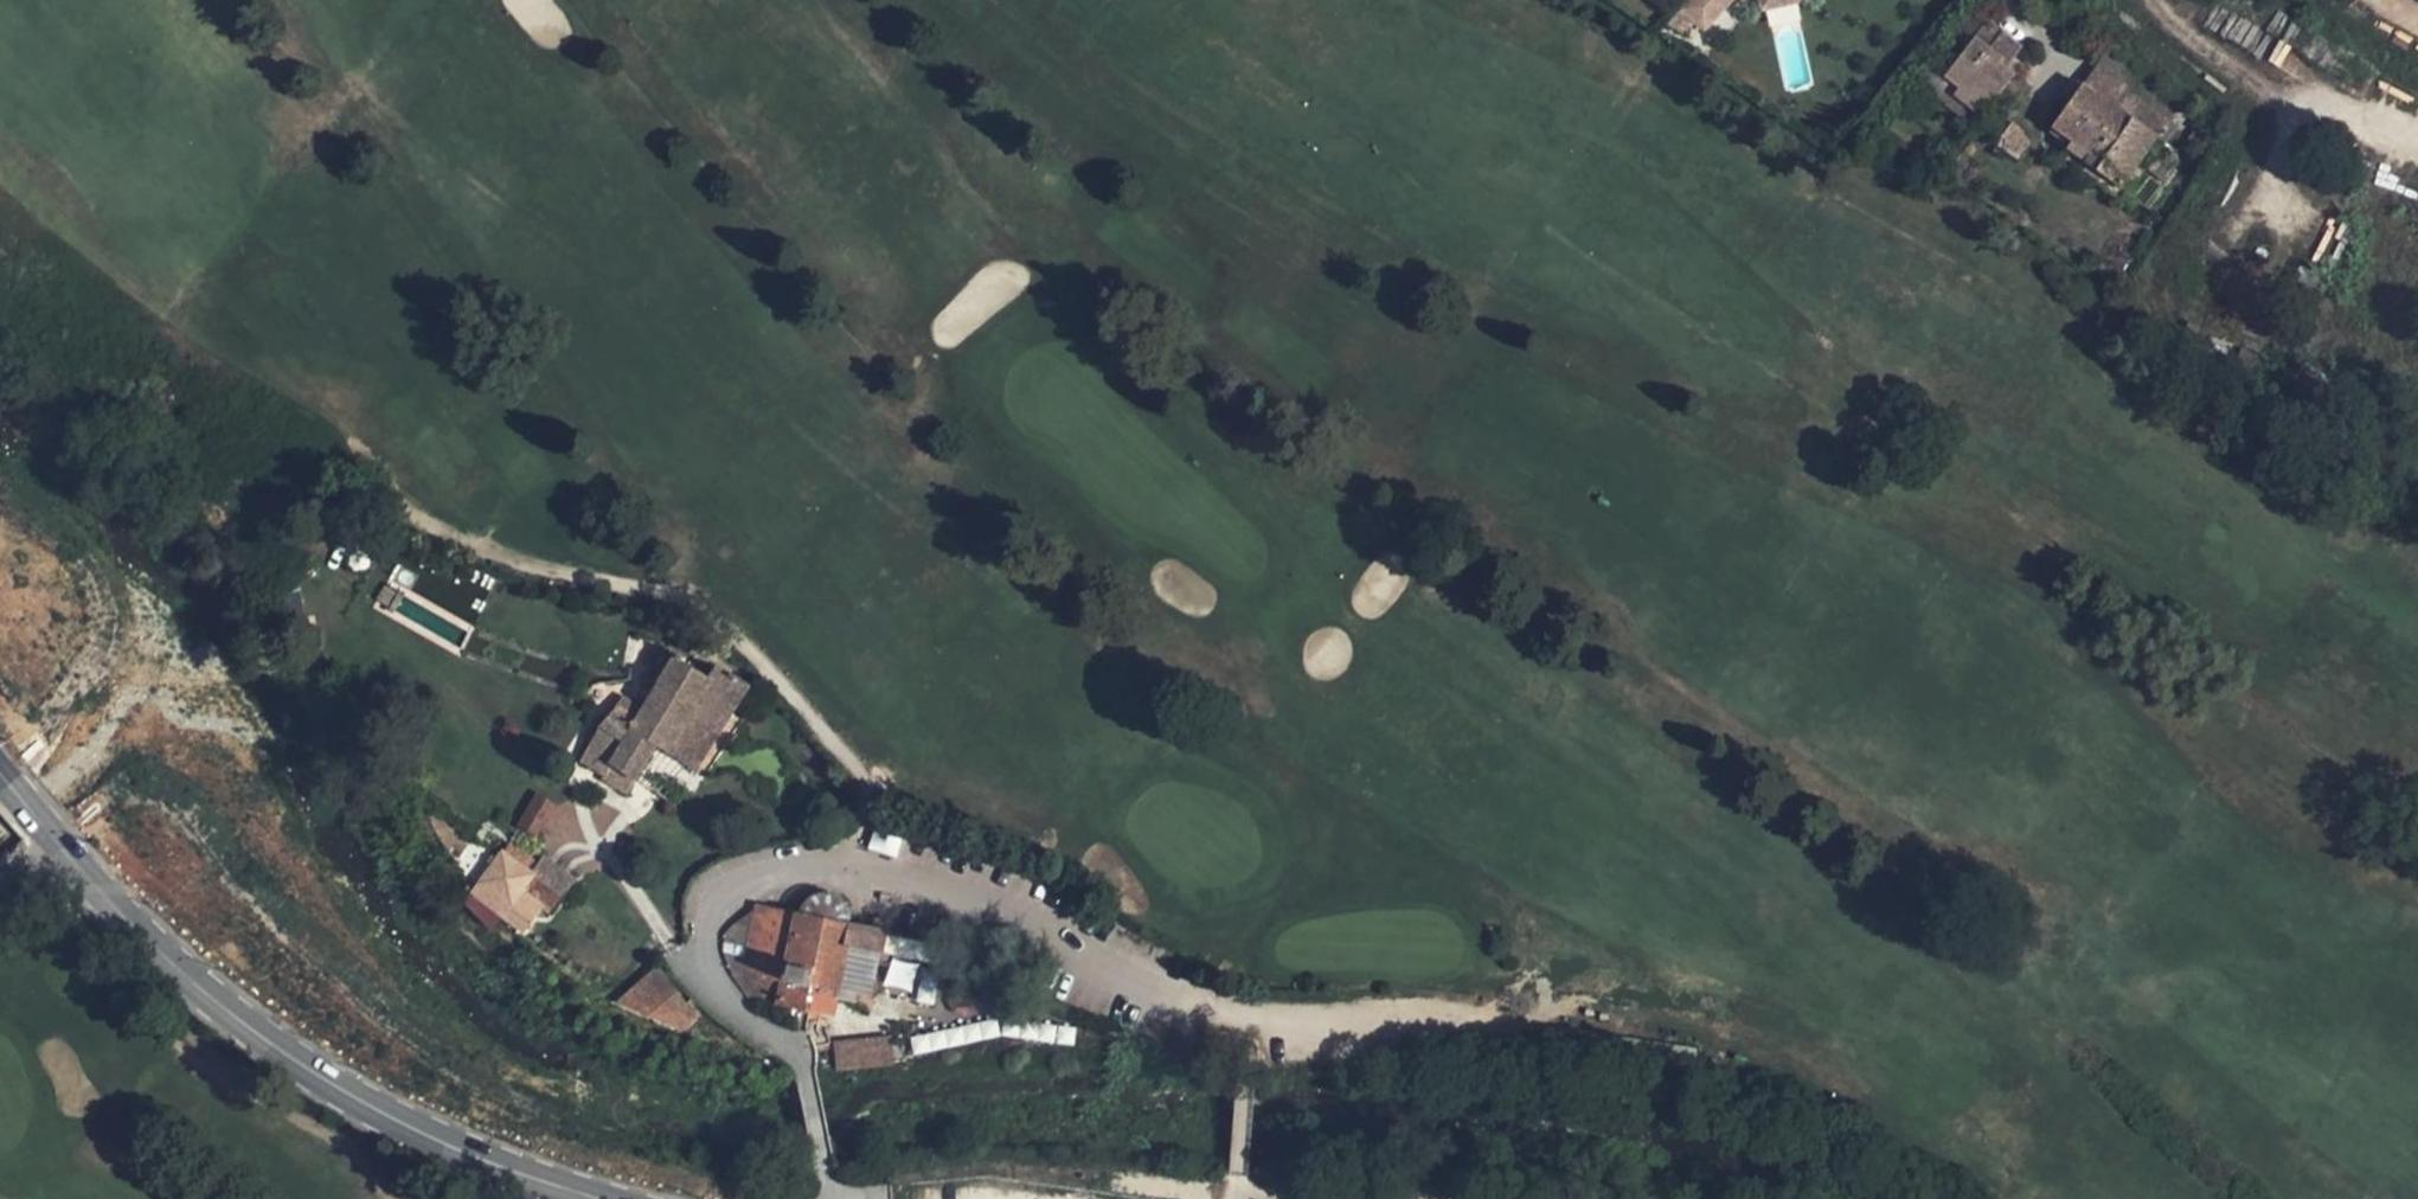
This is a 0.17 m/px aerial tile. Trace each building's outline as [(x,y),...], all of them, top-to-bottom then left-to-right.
[(1732,0),(1687,0),(1673,17),(1701,39),(1732,0)] [(1760,11),(1800,1),(1801,0),(1757,0),(1760,11)] [(2021,48),(2000,33),(1993,44),(1978,33),(1945,77),(1961,89),(1956,97),(1977,112),(1983,104),(1990,108),(2017,72),(2008,66),(2021,48)] [(2132,92),(2168,119),(2174,124),(2177,119),(2188,126),(2197,113),(2108,50),(2084,83),(2083,84),(2119,109),(2132,92)] [(2122,184),(2168,119),(2132,92),(2119,109),(2083,84),(2054,125),(2092,153),(2088,160),(2122,184)] [(2028,142),(2013,122),(1999,141),(2018,156),(2028,142)] [(660,683),(675,658),(667,653),(652,678),(660,683)] [(703,759),(719,733),(748,685),(717,666),(710,679),(675,658),(660,683),(643,712),(622,700),(599,727),(581,761),(602,775),(600,779),(625,794),(656,744),(697,769),(703,759)] [(553,805),(536,796),(519,826),(536,836),(553,805)] [(503,854),(501,852),(480,882),(495,893),(487,905),(523,931),(536,913),(531,909),(536,903),(550,913),(564,894),(575,880),(544,857),(538,864),(511,844),(503,854)] [(800,908),(798,916),(815,920),(847,927),(848,919),(847,910),(844,903),(839,898),(831,894),(824,893),(815,894),(809,898),(803,903),(800,908)] [(815,920),(798,916),(757,908),(736,922),(729,929),(725,935),(723,947),(723,958),(730,972),(743,991),(755,1005),(770,1011),(793,1021),(806,1029),(809,1009),(832,1014),(835,998),(847,1000),(849,991),(858,992),(861,995),(864,997),(870,999),(877,997),(881,993),(882,988),(881,982),(877,977),(871,975),(875,952),(936,964),(940,947),(847,927),(815,920)] [(909,991),(916,966),(892,959),(885,984),(909,991)] [(696,1018),(656,966),(616,1002),(683,1031),(696,1018)] [(968,1040),(999,1034),(997,1022),(966,1027),(968,1040)] [(828,1038),(831,1068),(891,1059),(888,1029),(828,1038)] [(1294,1065),(1278,1064),(1277,1073),(1293,1074),(1294,1065)]
